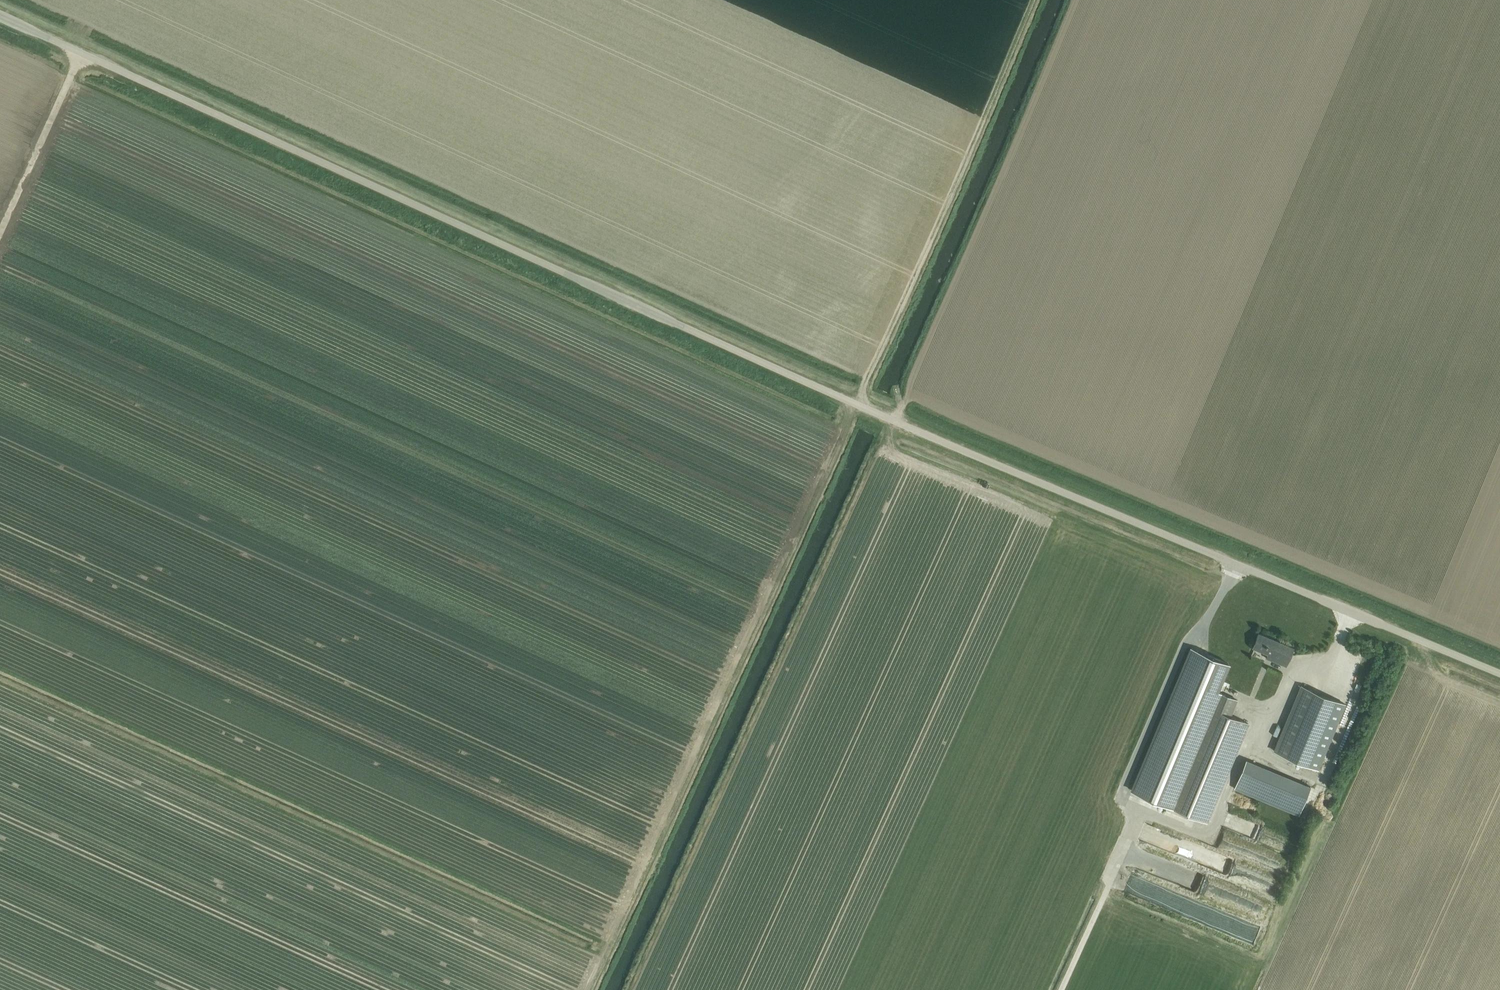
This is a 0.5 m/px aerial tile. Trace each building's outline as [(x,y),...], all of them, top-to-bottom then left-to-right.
[(1286,666),(1294,648),(1258,633),(1252,647),(1267,653),(1266,658),(1286,666)] [(1132,791),(1136,793),(1207,822),(1248,723),(1230,716),(1237,699),(1216,691),(1228,663),(1201,652),(1195,649),(1192,648),(1132,791)] [(1318,769),(1345,704),(1301,685),(1274,750),(1318,769)] [(1234,788),(1299,815),(1311,787),(1246,760),(1234,788)] [(1251,907),(1260,907),(1260,894),(1251,894),(1251,907)]
